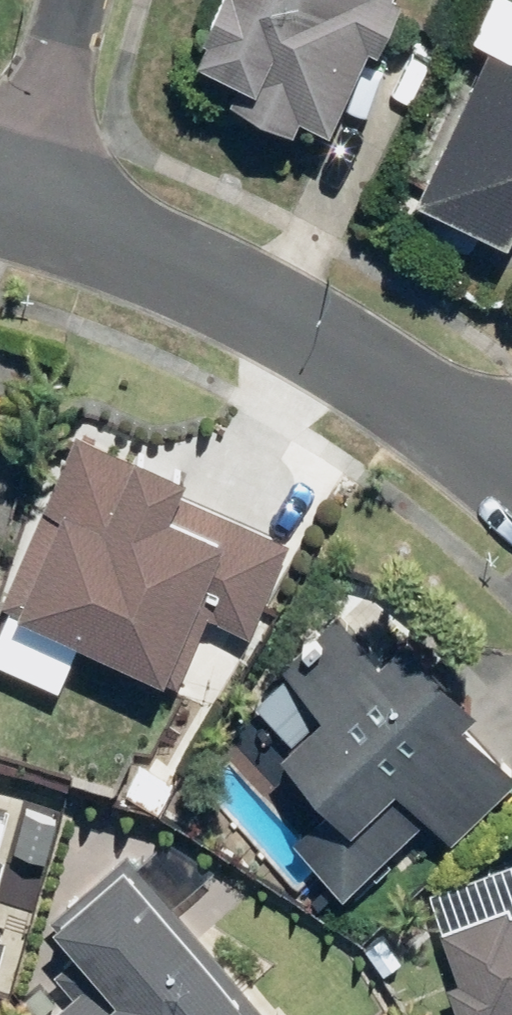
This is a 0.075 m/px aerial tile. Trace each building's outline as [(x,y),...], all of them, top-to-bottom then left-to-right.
[(395,0),(228,0),(208,46),(248,64),(237,88),(306,117),(313,101),(345,114),(395,0)] [(500,31),(430,185),(511,221),(511,37),(500,31)] [(82,423),(9,598),(183,670),(211,604),(261,624),(299,534),(183,486),(196,454),(141,431),(135,445),(82,423)] [(351,881),(433,801),(463,832),(511,784),(511,743),(473,703),(491,686),(416,610),(380,645),(338,602),(285,655),(326,697),(291,730),(337,777),(292,822),(351,881)] [(16,840),(0,836),(0,909),(16,840)] [(131,843),(52,913),(78,942),(53,964),(73,987),(42,1014),(283,1014),(131,843)] [(443,919),(460,970),(452,973),(466,1014),(511,1014),(511,896),(443,919)] [(12,928),(0,926),(0,978),(12,928)]
